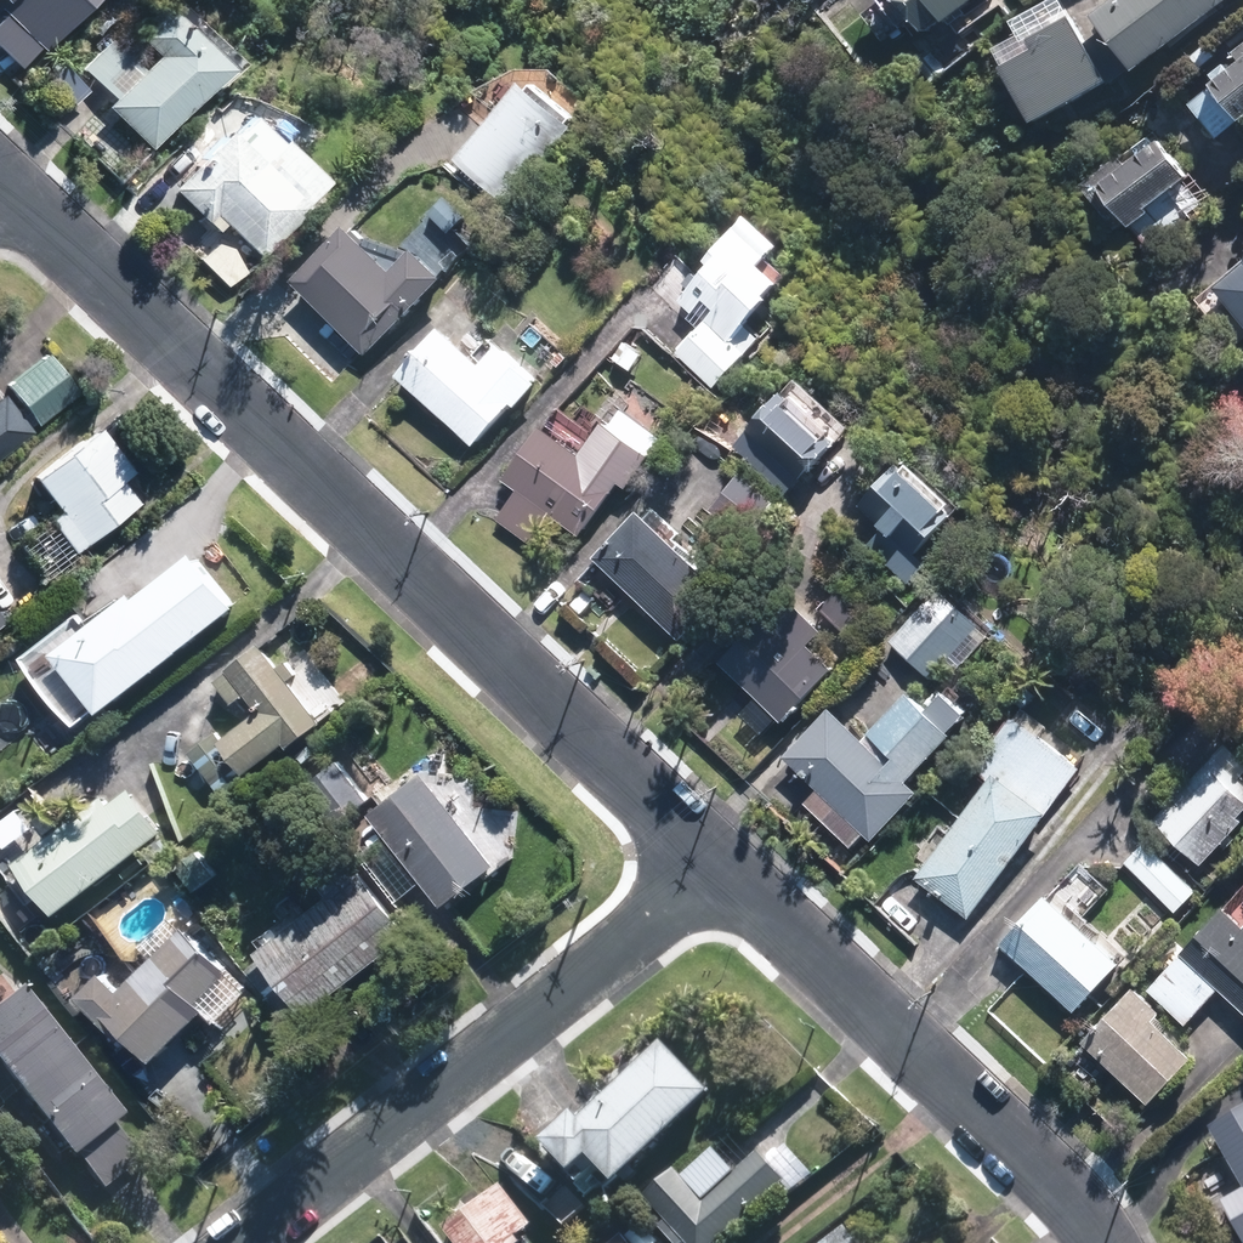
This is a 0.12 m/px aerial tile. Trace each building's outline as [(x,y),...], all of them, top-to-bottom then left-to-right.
[(2,3),(51,56),(112,0),(5,0),(2,3)] [(865,10),(900,55),(972,0),(878,0),(865,10)] [(1126,73),(1222,0),(1109,0),(1084,19),(1126,73)] [(244,65),(181,3),(146,39),(165,58),(151,72),(117,39),(86,70),(119,102),(112,110),(156,153),(244,65)] [(1068,22),(989,65),(1022,125),(1101,81),(1068,22)] [(1201,83),(1238,127),(1242,122),(1242,48),(1201,83)] [(553,87),(473,163),(515,207),(595,131),(553,87)] [(261,109),(179,192),(214,226),(223,218),(267,262),(316,212),(313,209),(338,184),(261,109)] [(1153,129),(1074,186),(1112,238),(1191,180),(1153,129)] [(451,195),(433,213),(456,236),(474,218),(451,195)] [(802,258),(770,222),(686,297),(712,326),(685,350),(722,391),(765,354),(751,339),(807,290),(788,270),(802,258)] [(362,229),(305,286),(378,359),(459,278),(433,253),(409,276),(362,229)] [(1237,265),(1207,289),(1242,333),(1242,247),(1237,265)] [(448,322),(400,372),(482,450),(547,382),(502,339),(484,357),(448,322)] [(57,351),(10,385),(39,426),(87,392),(57,351)] [(42,436),(11,392),(0,400),(0,465),(42,436)] [(850,445),(792,393),(739,452),(797,504),(850,445)] [(139,468),(105,423),(39,473),(65,508),(55,516),(79,548),(146,497),(129,476),(139,468)] [(589,535),(614,501),(630,512),(664,464),(618,432),(597,460),(549,425),(510,477),(589,535)] [(912,462),(869,502),(934,564),(976,519),(912,462)] [(744,479),(720,508),(756,539),(781,509),(744,479)] [(658,514),(609,562),(690,645),(739,598),(658,514)] [(73,649),(118,708),(253,603),(207,545),(73,649)] [(937,570),(909,545),(892,564),(919,590),(937,570)] [(847,589),(826,610),(866,651),(888,630),(847,589)] [(770,699),(750,718),(769,738),(789,718),(794,723),(860,659),(794,592),(728,655),(770,699)] [(11,616),(0,603),(0,625),(11,616)] [(934,605),(897,644),(934,680),(972,641),(934,605)] [(334,722),(273,638),(222,674),(242,703),(259,691),(272,709),(231,738),(259,776),(334,722)] [(844,711),(796,761),(885,846),(934,795),(926,787),(972,739),(927,696),(880,745),(844,711)] [(1095,775),(1026,721),(985,773),(1006,790),(1017,777),(1063,815),(1095,775)] [(1153,816),(1198,858),(1242,811),(1242,777),(1215,751),(1153,816)] [(436,770),(383,810),(400,833),(377,850),(412,895),(435,878),(453,902),(506,862),(436,770)] [(1017,778),(930,881),(979,923),(1067,820),(1017,778)] [(116,794),(28,863),(67,912),(172,829),(138,786),(120,800),(116,794)] [(1145,837),(1125,857),(1173,908),(1194,889),(1145,837)] [(419,928),(372,868),(270,947),(318,1008),(419,928)] [(1043,892),(999,940),(1077,1011),(1121,964),(1043,892)] [(1177,952),(1242,1012),(1242,913),(1238,918),(1221,903),(1177,952)] [(118,964),(87,996),(159,1065),(206,1017),(218,1029),(258,988),(192,924),(136,981),(118,964)] [(1176,953),(1146,986),(1184,1020),(1214,988),(1176,953)] [(1131,984),(1080,1040),(1145,1099),(1188,1051),(1147,1015),(1155,1006),(1131,984)] [(0,1006),(0,1056),(105,1189),(148,1155),(122,1122),(130,1116),(27,986),(0,1006)] [(712,1097),(664,1048),(584,1126),(576,1117),(545,1147),(574,1177),(590,1161),(617,1189),(712,1097)] [(1205,1124),(1241,1184),(1216,1200),(1242,1242),(1242,1101),(1205,1124)] [(646,1200),(686,1242),(720,1242),(785,1182),(759,1154),(706,1204),(676,1172),(646,1200)] [(444,1231),(454,1242),(522,1242),(519,1239),(534,1227),(501,1186),(444,1231)] [(839,1242),(867,1242),(856,1229),(839,1242)]
